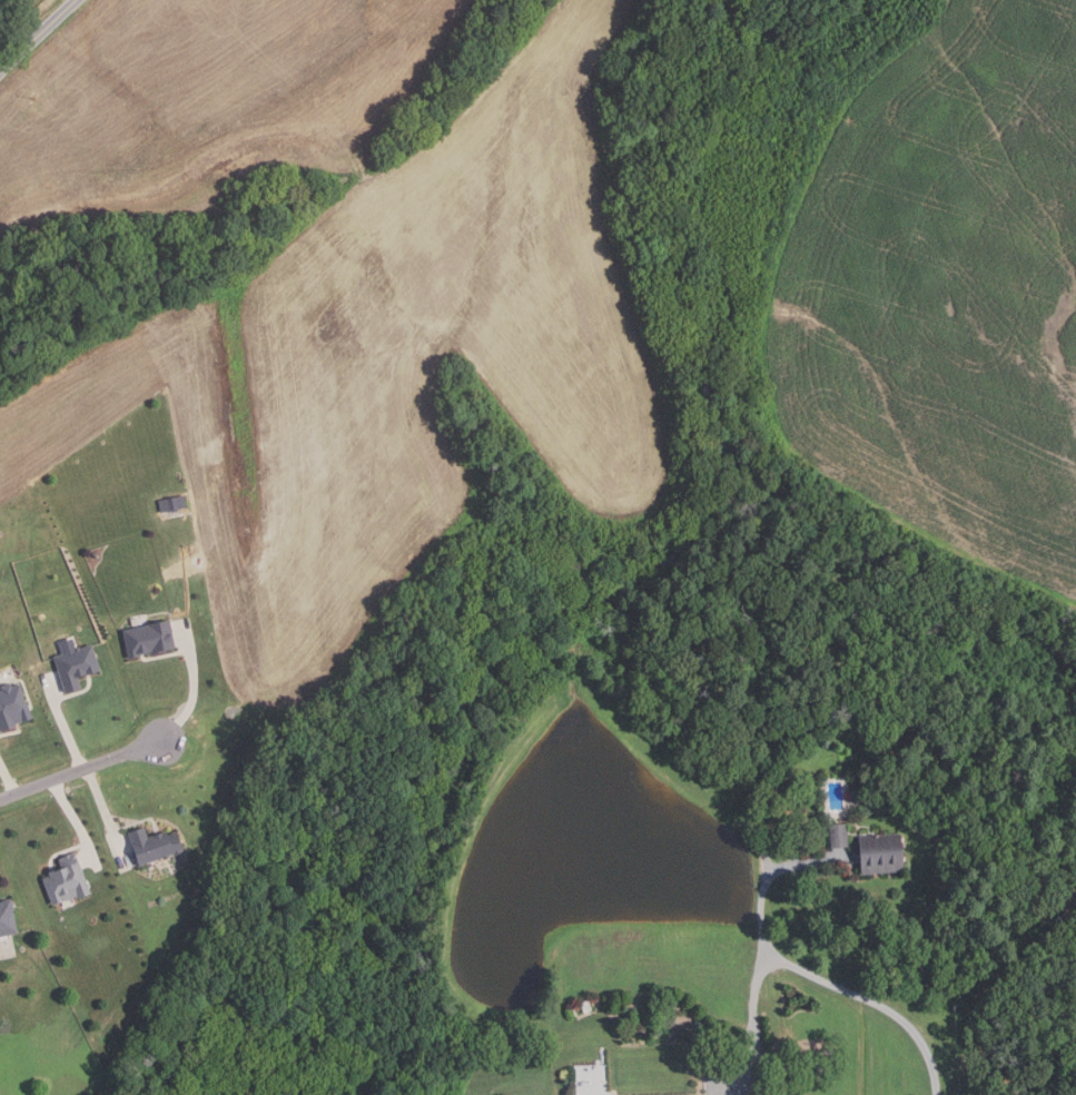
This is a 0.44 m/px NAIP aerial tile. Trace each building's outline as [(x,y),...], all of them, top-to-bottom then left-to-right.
[(188,509),(161,514),(159,500),(186,494),(188,509)] [(122,630),(170,621),(176,650),(151,654),(150,653),(139,655),(139,658),(129,660),(122,630)] [(66,693),(53,657),(92,644),(100,671),(78,678),(81,689),(66,693)] [(1,732),(0,729),(0,690),(1,690),(0,687),(11,683),(12,687),(21,683),(32,718),(16,724),(16,727),(1,732)] [(831,848),(830,826),(847,823),(849,847),(831,848)] [(139,866),(128,832),(145,827),(148,838),(168,831),(169,835),(178,832),(185,851),(139,866)] [(862,875),(859,837),(901,833),(905,871),(862,875)] [(91,895),(78,899),(77,897),(52,905),(43,878),(50,876),(49,872),(62,868),(59,858),(77,852),(91,895)] [(19,934),(0,938),(0,902),(11,899),(19,934)]
